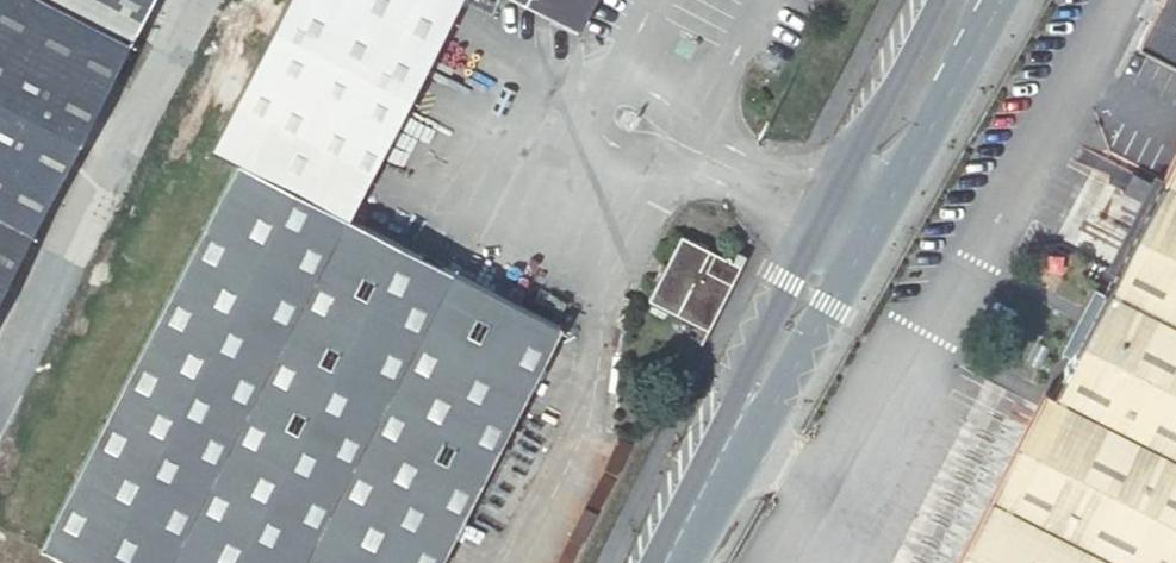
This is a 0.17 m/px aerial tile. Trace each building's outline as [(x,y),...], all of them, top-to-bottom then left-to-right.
[(154,0),(0,0),(0,303),(154,0)] [(363,188),(461,0),(290,0),(215,147),(240,160),(44,546),(77,562),(440,562),(563,326),(414,249),(349,215),(363,188)] [(581,28),(596,0),(524,0),(581,28)] [(1054,391),(966,562),(1175,562),(1175,154),(1121,261),(1054,391)] [(427,221),(363,188),(349,215),(414,249),(427,221)] [(712,329),(748,255),(739,249),(734,259),(685,233),(651,298),(689,318),(712,329)] [(682,331),(706,342),(712,329),(689,318),(682,331)] [(1054,391),(1042,386),(952,562),(966,562),(1054,391)]
